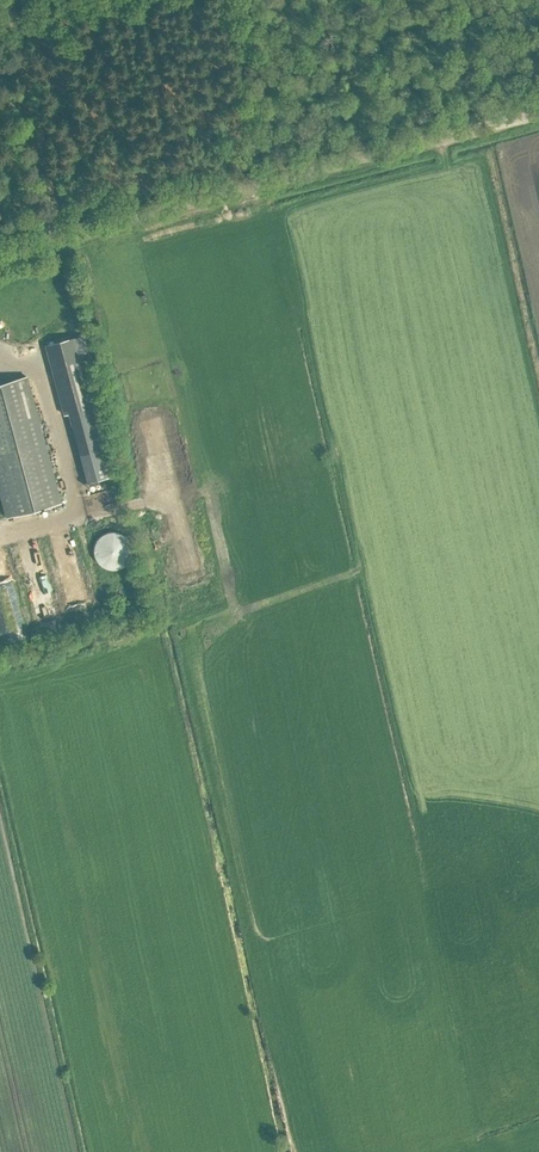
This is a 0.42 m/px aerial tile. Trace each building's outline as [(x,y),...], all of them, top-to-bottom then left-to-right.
[(92,405),(74,336),(45,343),(64,413),(68,411),(92,405)] [(60,502),(26,376),(0,383),(0,492),(6,516),(60,502)] [(87,482),(111,475),(92,405),(68,411),(87,482)] [(129,557),(129,545),(122,535),(110,532),(99,536),(92,545),(92,557),(99,567),(111,571),(122,567),(129,557)]
